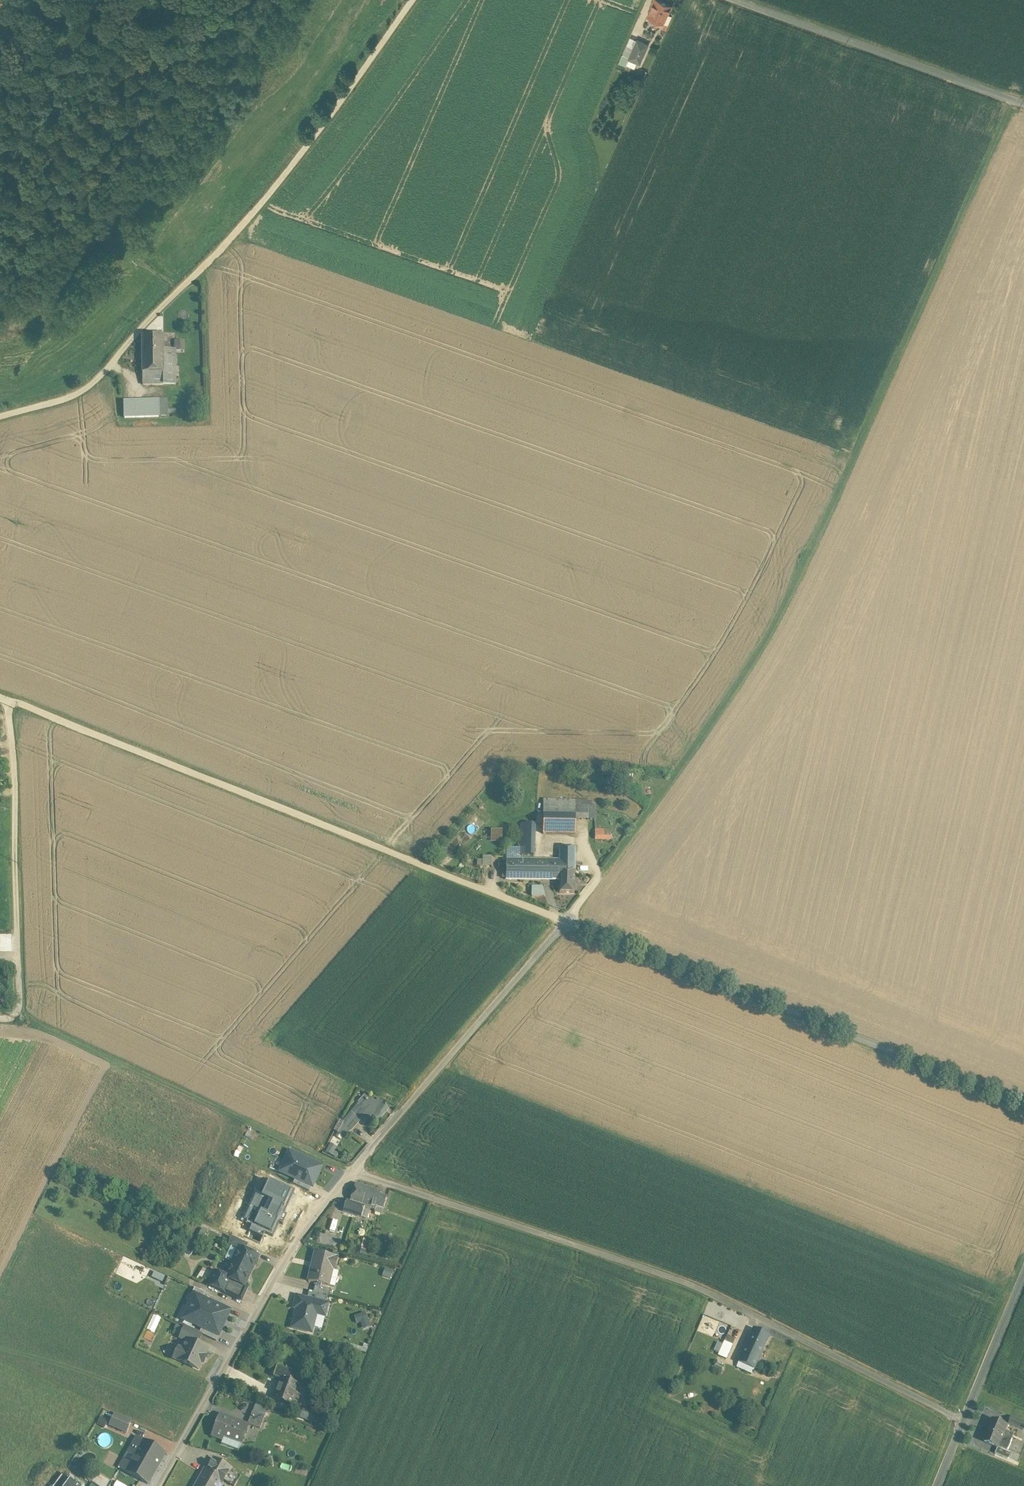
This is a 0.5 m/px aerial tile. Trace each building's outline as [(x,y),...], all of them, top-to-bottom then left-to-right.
[(670,4),(662,0),(652,0),(646,15),(663,21),(670,4)] [(648,44),(637,39),(629,57),(639,62),(648,44)] [(163,349),(163,334),(142,335),(142,372),(163,372),(163,349)] [(175,349),(163,349),(163,372),(142,372),(143,384),(176,383),(175,349)] [(124,401),(124,418),(160,417),(159,400),(124,401)] [(575,800),(543,800),(543,834),(575,834),(575,820),(575,806),(575,800)] [(588,806),(575,806),(575,820),(588,820),(588,806)] [(535,826),(521,826),(520,853),(534,853),(535,826)] [(503,841),(502,829),(491,829),(491,841),(503,841)] [(611,830),(595,829),(595,839),(611,840),(611,830)] [(575,848),(560,848),(560,861),(559,870),(575,870),(575,848)] [(482,855),(481,865),(493,865),(493,856),(482,855)] [(560,861),(507,860),(506,879),(559,880),(559,870),(560,861)] [(575,870),(559,870),(559,880),(559,893),(574,893),(575,870)] [(367,1097),(352,1113),(353,1114),(361,1121),(364,1124),(372,1116),(377,1120),(387,1109),(377,1101),(375,1104),(367,1097)] [(353,1114),(344,1124),(351,1131),(361,1121),(353,1114)] [(334,1155),(339,1147),(331,1142),(326,1151),(334,1155)] [(322,1167),(289,1152),(281,1171),(296,1178),(312,1185),(313,1186),(322,1167)] [(312,1185),(296,1178),(293,1184),(309,1191),(312,1185)] [(284,1215),(294,1192),(273,1182),(272,1184),(263,1180),(257,1193),(255,1192),(242,1222),(252,1227),(247,1238),(260,1244),(265,1233),(273,1237),(279,1223),(283,1225),(287,1216),(284,1215)] [(381,1191),(355,1184),(351,1200),(347,1199),(344,1211),(347,1212),(346,1214),(356,1217),(357,1215),(367,1218),(369,1210),(365,1209),(366,1205),(376,1208),(377,1205),(383,1207),(387,1196),(380,1195),(381,1191)] [(335,1237),(319,1233),(317,1243),(332,1247),(335,1237)] [(247,1245),(230,1237),(227,1244),(239,1249),(244,1251),(247,1245)] [(369,1242),(361,1240),(359,1254),(363,1255),(364,1250),(367,1251),(369,1242)] [(244,1251),(239,1249),(232,1263),(251,1272),(257,1257),(244,1251)] [(338,1258),(315,1253),(308,1281),(326,1286),(330,1268),(336,1269),(338,1258)] [(251,1272),(232,1263),(226,1277),(214,1272),(208,1285),(231,1296),(237,1283),(244,1286),(251,1272)] [(244,1286),(237,1283),(231,1296),(241,1300),(247,1288),(244,1286)] [(330,1290),(315,1286),(313,1292),(327,1296),(328,1296),(330,1290)] [(195,1296),(203,1299),(206,1294),(195,1289),(192,1294),(195,1296)] [(309,1291),(307,1299),(325,1304),(327,1296),(313,1292),(309,1291)] [(202,1329),(216,1335),(218,1330),(223,1319),(226,1321),(230,1312),(203,1299),(195,1296),(186,1314),(194,1318),(192,1324),(202,1329)] [(297,1307),(292,1328),(312,1333),(317,1314),(325,1316),(328,1304),(325,1304),(307,1299),(297,1297),(295,1306),(297,1307)] [(356,1315),(362,1330),(371,1326),(365,1311),(356,1315)] [(155,1315),(148,1329),(154,1332),(161,1318),(155,1315)] [(704,1316),(699,1331),(717,1336),(718,1332),(727,1334),(730,1324),(704,1316)] [(200,1334),(185,1327),(180,1338),(186,1341),(197,1345),(201,1335),(200,1334)] [(216,1335),(202,1329),(200,1334),(201,1335),(216,1341),(220,1332),(218,1330),(216,1335)] [(753,1329),(739,1362),(754,1369),(768,1336),(753,1329)] [(726,1335),(724,1342),(717,1339),(713,1353),(728,1358),(735,1338),(726,1335)] [(197,1345),(186,1341),(182,1351),(179,1349),(174,1359),(198,1370),(201,1363),(203,1364),(206,1358),(204,1357),(207,1350),(197,1345)] [(754,1369),(739,1362),(736,1367),(752,1373),(754,1369)] [(724,1366),(716,1363),(713,1368),(721,1371),(724,1366)] [(294,1373),(277,1366),(273,1377),(281,1380),(274,1399),(291,1405),(293,1401),(294,1401),(297,1394),(296,1394),(298,1386),(290,1383),(294,1373)] [(327,1417),(308,1410),(306,1417),(325,1424),(327,1417)] [(114,1412),(108,1426),(126,1434),(132,1420),(114,1412)] [(267,1416),(256,1412),(251,1424),(262,1428),(267,1416)] [(250,1426),(223,1415),(216,1434),(227,1438),(228,1435),(243,1442),(250,1426)] [(1012,1417),(1009,1424),(1023,1429),(1023,1422),(1012,1417)] [(1007,1426),(993,1420),(984,1441),(998,1447),(1008,1451),(1012,1439),(1004,1435),(1007,1426)] [(166,1453),(137,1436),(119,1467),(148,1485),(166,1453)] [(1008,1451),(998,1447),(995,1454),(1008,1459),(1011,1452),(1008,1451)] [(213,1459),(207,1470),(204,1469),(202,1474),(222,1485),(223,1481),(232,1485),(235,1485),(237,1481),(227,1475),(231,1469),(213,1459)] [(195,1485),(221,1485),(222,1485),(202,1474),(195,1485)] [(64,1475),(56,1485),(78,1485),(64,1475)]
